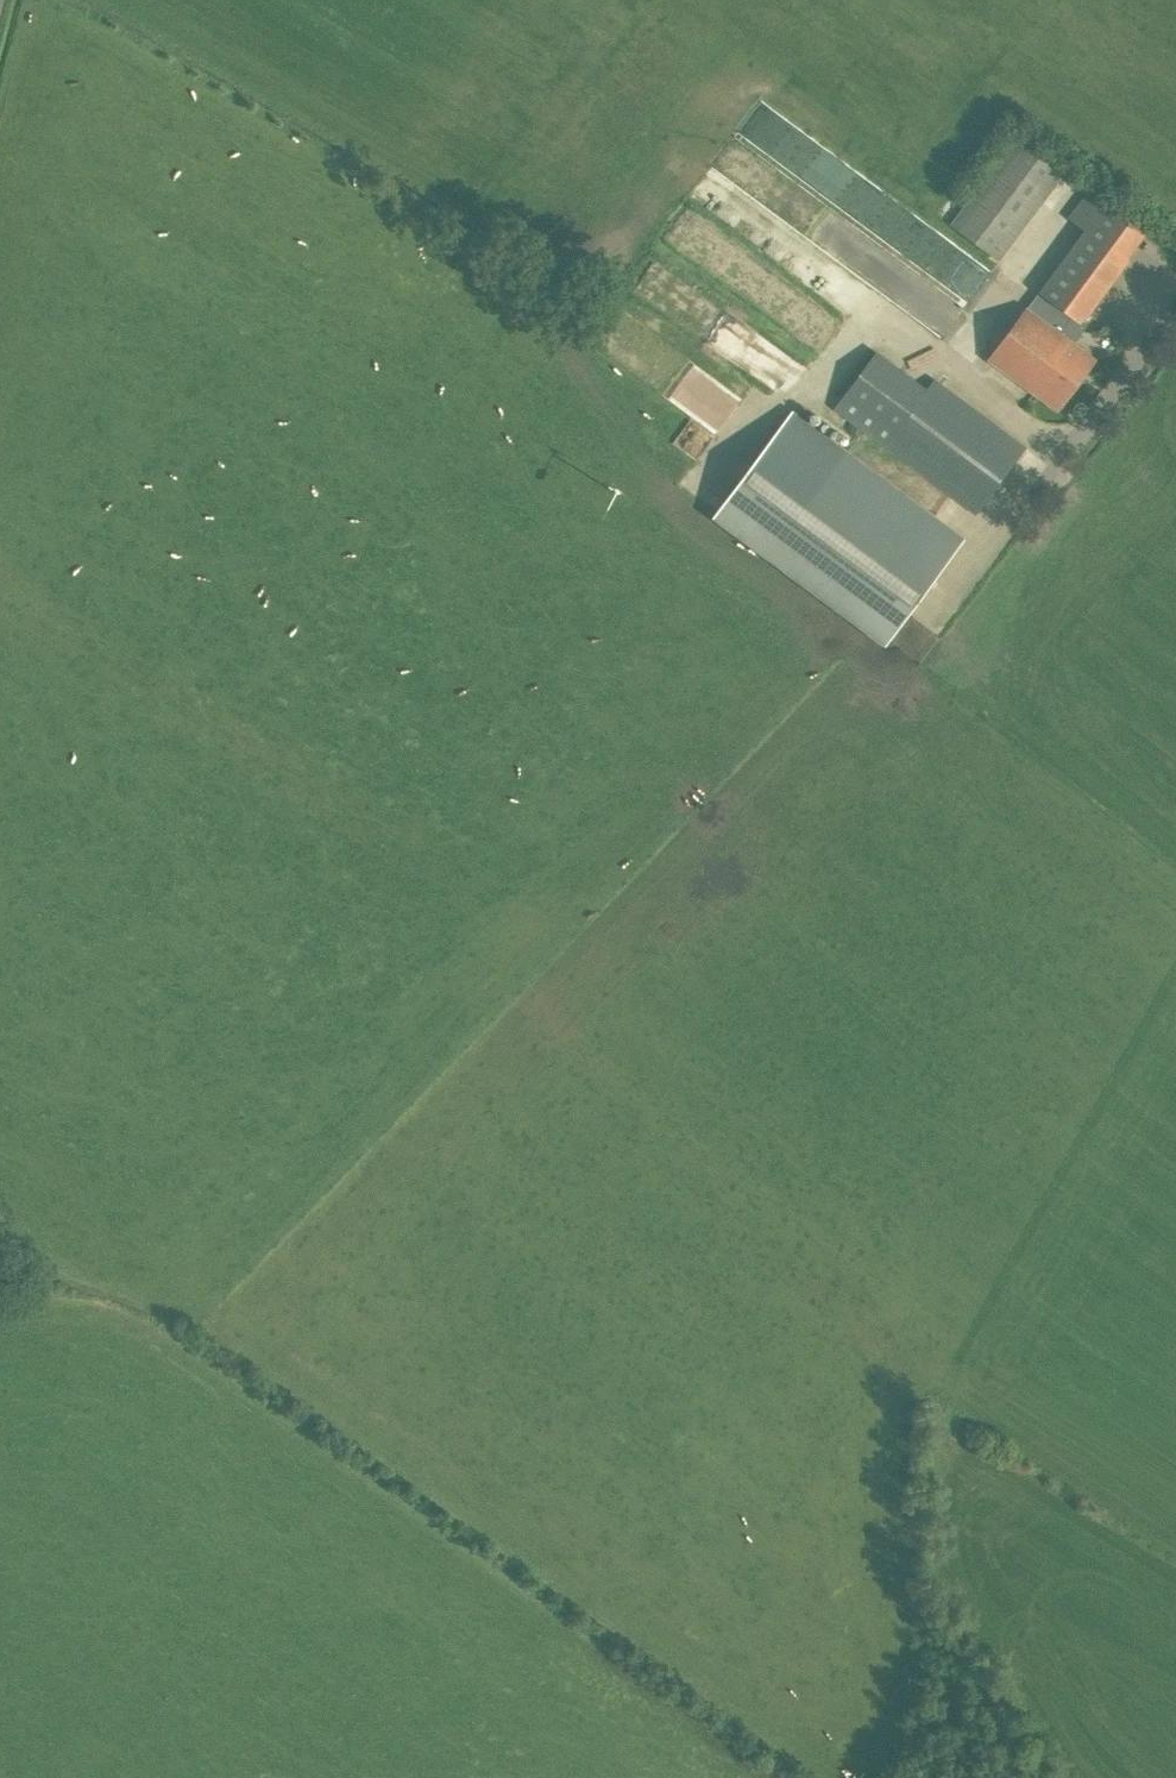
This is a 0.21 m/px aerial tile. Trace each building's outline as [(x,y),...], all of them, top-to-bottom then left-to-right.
[(999,262),(1065,174),(1015,137),(949,225),(999,262)] [(1025,310),(991,357),(1021,380),(1020,382),(1027,388),(1058,410),(1094,361),(1072,345),(1088,324),(1085,322),(1130,260),(1086,228),(1025,310)] [(927,387),(904,370),(877,350),(862,370),(833,409),(975,516),(1027,447),(934,378),(927,387)] [(712,517),(885,646),(965,539),(792,410),(712,517)]
